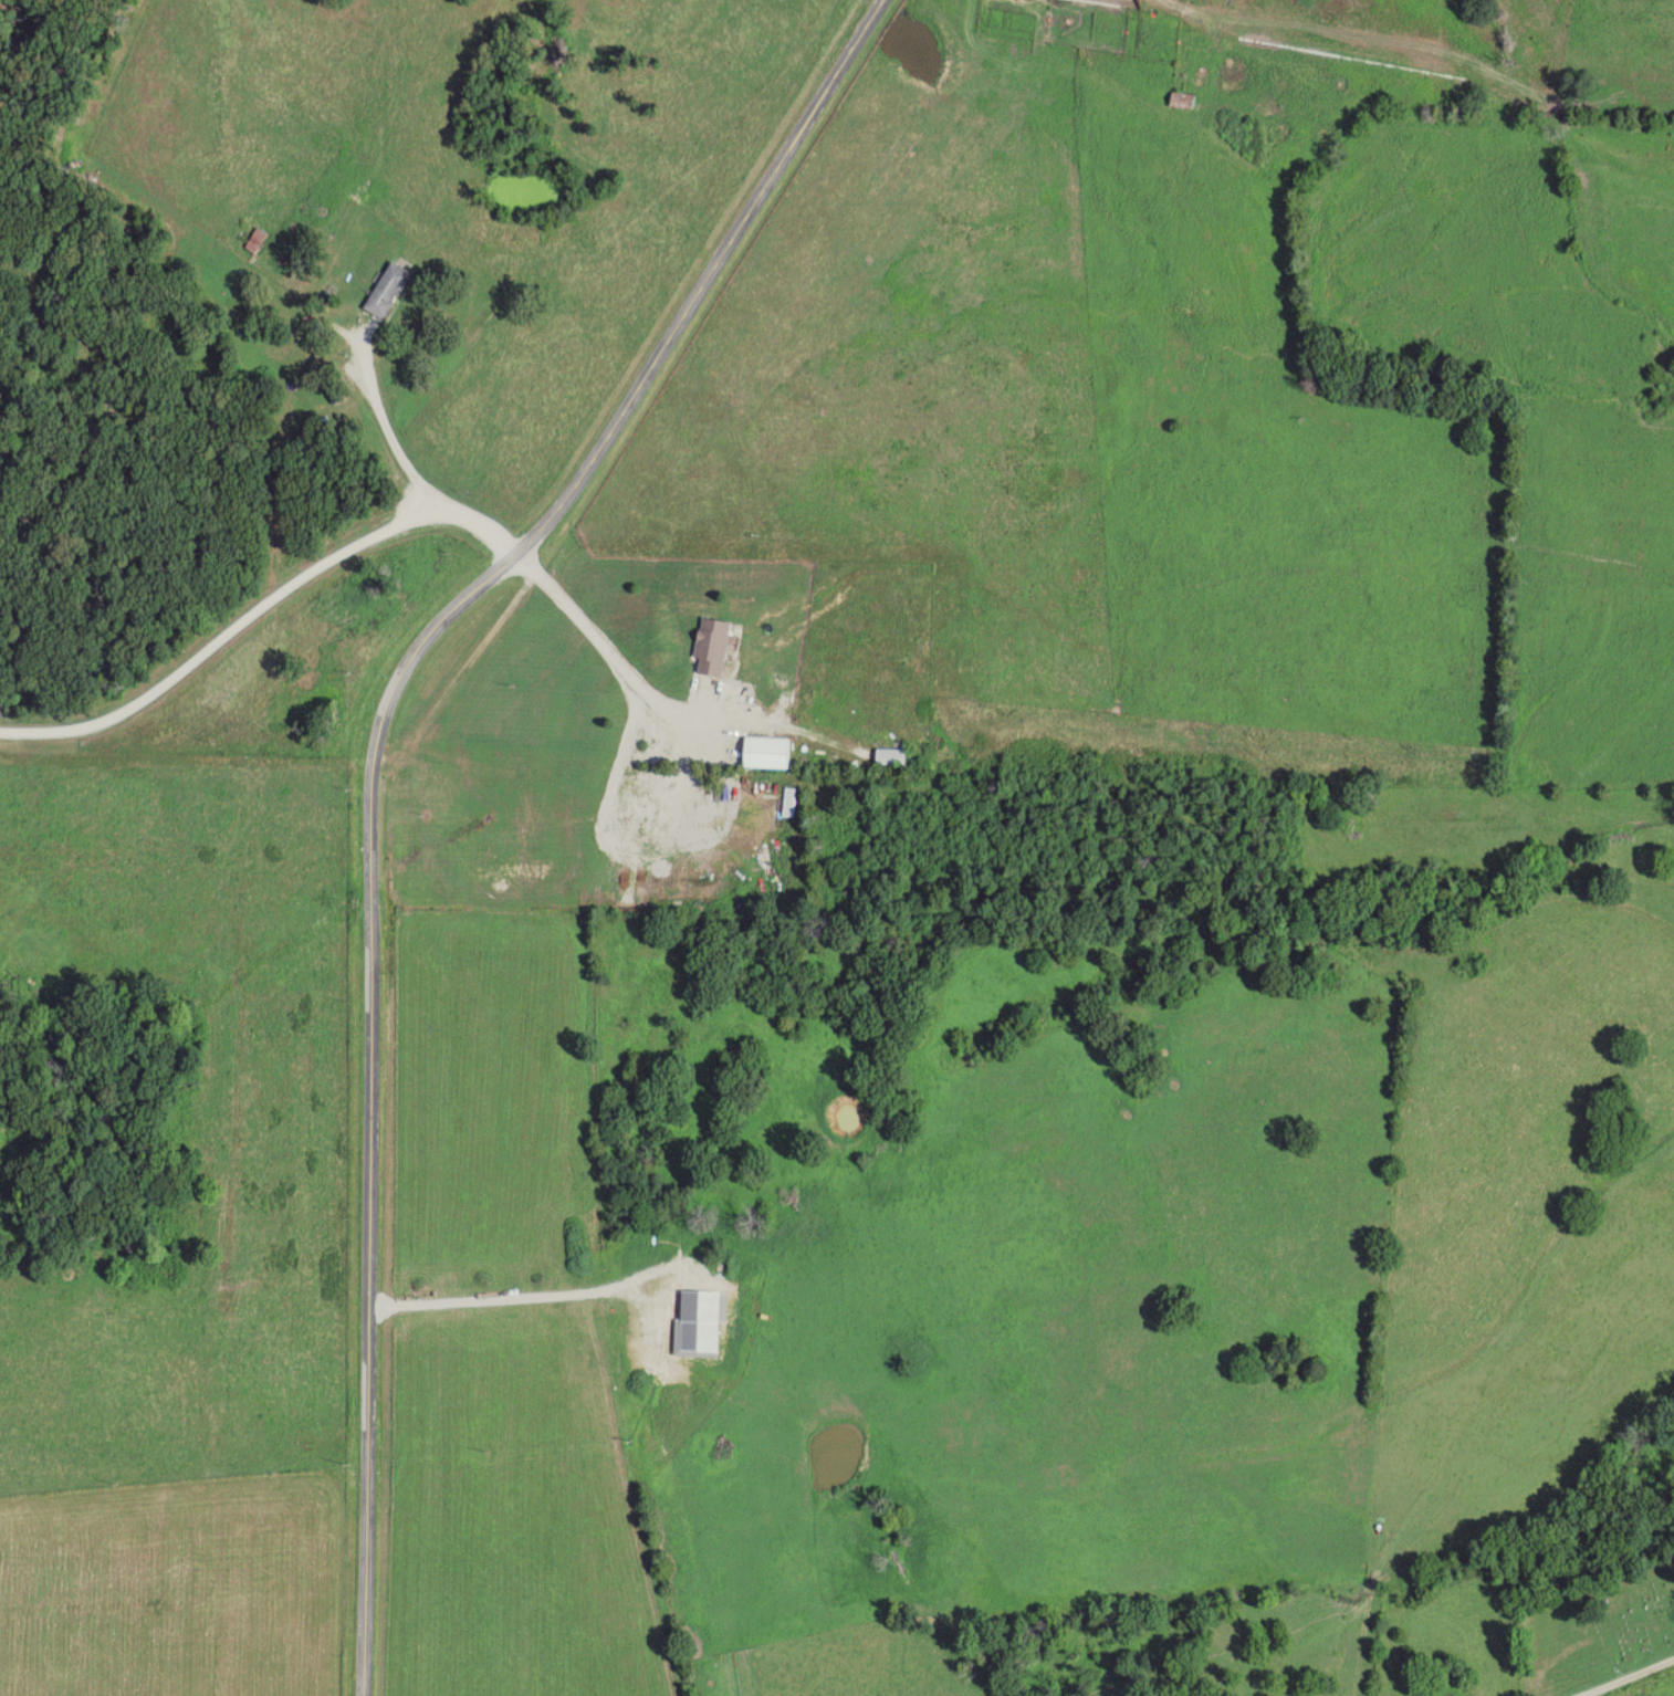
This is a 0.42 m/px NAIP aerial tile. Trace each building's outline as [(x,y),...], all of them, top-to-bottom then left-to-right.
[(1198,108),(1197,92),(1175,93),(1175,108),(1198,108)] [(247,247),(256,253),(269,235),(260,229),(247,247)] [(388,321),(414,272),(393,261),(367,309),(388,321)] [(726,677),(735,622),(705,617),(697,673),(726,677)] [(749,768),(793,768),(793,737),(749,737),(749,768)] [(909,749),(880,749),(880,766),(909,766),(909,749)]
